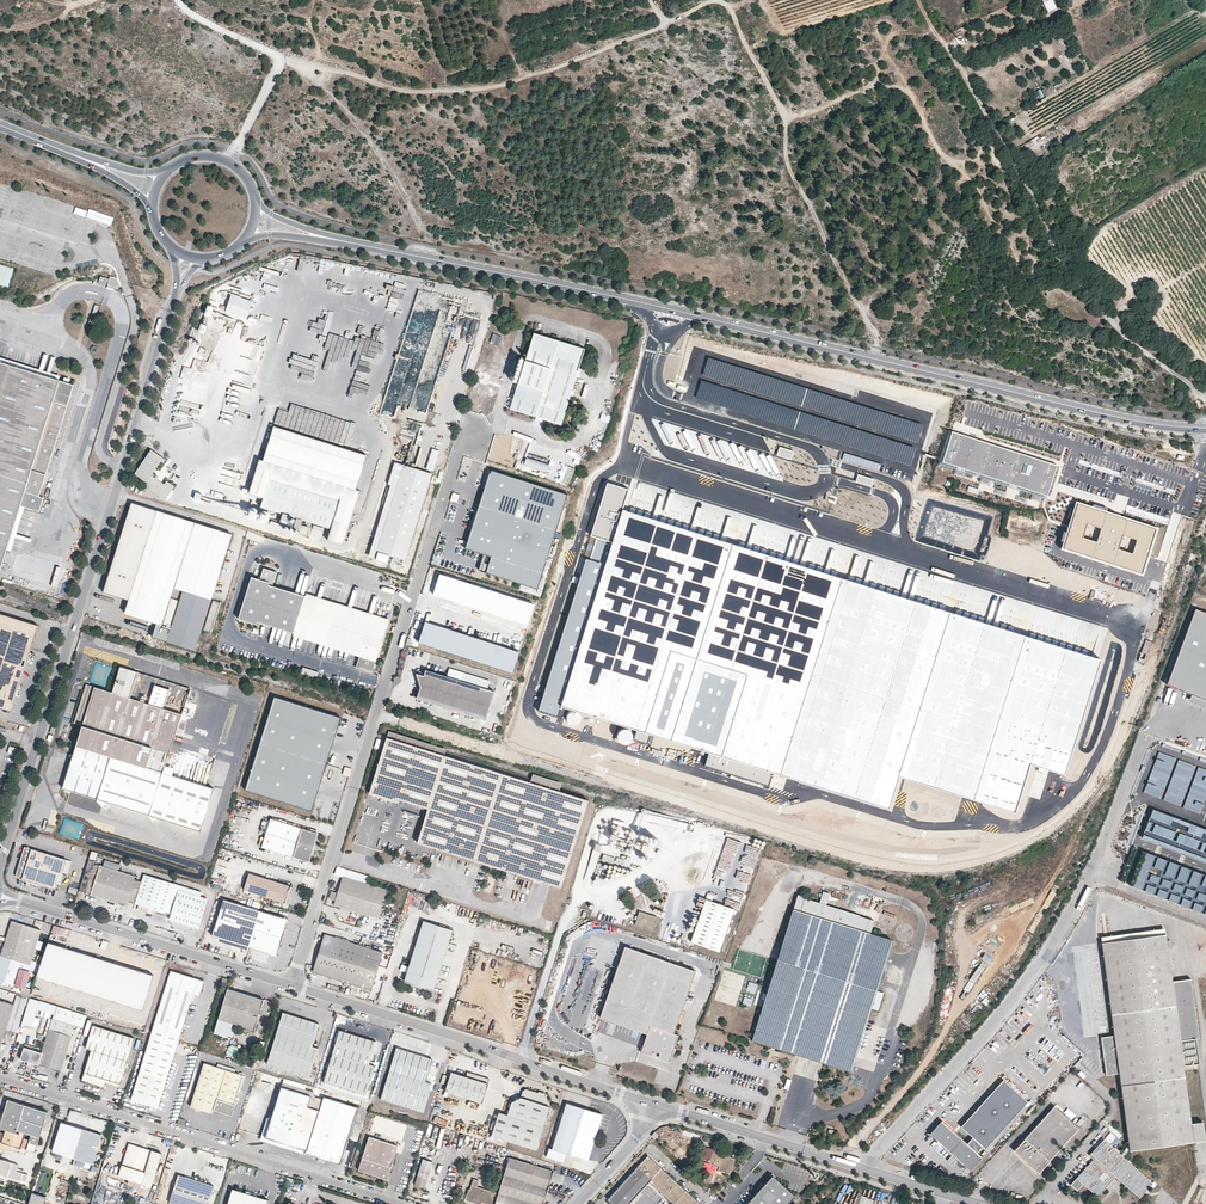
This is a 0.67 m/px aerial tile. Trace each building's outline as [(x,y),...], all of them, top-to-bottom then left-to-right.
[(1047,12),(1056,8),(1053,0),(1041,0),(1047,12)] [(89,210),(87,217),(111,226),(114,218),(89,210)] [(14,268),(0,264),(0,285),(8,287),(14,268)] [(101,278),(99,284),(105,286),(106,285),(107,282),(109,283),(108,287),(115,288),(120,286),(118,279),(111,277),(110,281),(101,278)] [(246,318),(253,301),(231,293),(225,311),(246,318)] [(211,316),(213,304),(206,303),(204,315),(211,316)] [(201,322),(198,330),(204,333),(207,324),(201,322)] [(584,348),(533,333),(509,409),(561,425),(584,348)] [(6,550),(11,551),(24,507),(39,512),(43,498),(39,497),(74,385),(69,383),(70,379),(64,377),(63,382),(59,381),(60,376),(0,357),(0,568),(6,550)] [(259,507),(330,529),(326,540),(342,545),(359,491),(355,490),(366,455),(272,426),(262,461),(258,459),(247,493),(262,498),(259,507)] [(640,445),(649,447),(651,432),(642,430),(640,445)] [(1048,494),(1058,464),(953,430),(943,461),(1048,494)] [(136,475),(149,484),(147,487),(167,501),(177,487),(169,482),(167,485),(154,476),(163,462),(165,464),(167,460),(153,450),(136,475)] [(526,457),(524,465),(547,472),(549,464),(526,457)] [(405,466),(383,538),(411,547),(434,475),(405,466)] [(489,471),(479,505),(557,528),(568,493),(492,469),(491,472),(489,471)] [(196,491),(194,498),(200,500),(202,493),(196,491)] [(209,497),(208,503),(223,507),(225,501),(209,497)] [(1157,529),(1076,502),(1061,549),(1142,575),(1157,529)] [(129,600),(157,512),(131,504),(103,592),(129,600)] [(557,528),(479,505),(466,548),(483,554),(478,570),(538,588),(557,528)] [(248,516),(257,516),(257,507),(249,507),(248,516)] [(1066,773),(1100,659),(624,509),(561,707),(889,809),(898,777),(1014,812),(1030,763),(1066,773)] [(267,522),(270,512),(261,510),(258,520),(267,522)] [(196,652),(233,536),(195,524),(157,512),(129,600),(124,614),(160,626),(161,623),(171,626),(166,642),(196,652)] [(404,568),(411,547),(383,538),(376,559),(404,568)] [(372,672),(388,621),(273,586),(277,571),(264,567),(260,579),(251,576),(238,618),(256,624),(257,621),(361,653),(357,667),(372,672)] [(534,604),(440,574),(433,595),(528,625),(534,604)] [(1099,595),(1117,602),(1121,590),(1104,584),(1099,595)] [(221,602),(213,600),(204,630),(211,632),(221,602)] [(1194,607),(1166,684),(1191,693),(1205,699),(1205,612),(1194,607)] [(0,614),(0,707),(10,711),(36,625),(0,614)] [(519,651),(425,621),(418,642),(513,672),(519,651)] [(1144,659),(1150,641),(1145,640),(1139,658),(1144,659)] [(214,786),(164,772),(189,693),(170,686),(170,689),(156,684),(150,703),(128,697),(137,671),(120,665),(111,691),(86,684),(74,723),(82,726),(64,788),(99,798),(99,800),(104,806),(108,801),(150,814),(150,815),(155,821),(159,816),(201,829),(214,786)] [(449,667),(446,676),(487,689),(490,680),(449,667)] [(487,689),(426,671),(424,676),(416,674),(421,688),(417,700),(485,722),(494,692),(487,689)] [(1191,693),(1188,698),(1205,705),(1205,699),(1191,693)] [(274,697),(245,789),(311,810),(340,718),(274,697)] [(389,730),(387,736),(444,754),(446,747),(389,730)] [(444,754),(387,736),(370,792),(399,802),(400,799),(428,807),(418,842),(561,886),(588,799),(559,790),(531,781),(444,754)] [(179,746),(187,749),(190,742),(182,739),(179,746)] [(10,745),(7,752),(15,755),(17,748),(10,745)] [(1160,753),(1145,792),(1200,812),(1205,796),(1205,771),(1160,753)] [(345,766),(343,774),(349,776),(352,768),(345,766)] [(531,781),(559,790),(562,781),(534,773),(531,781)] [(1153,809),(1142,837),(1205,862),(1205,829),(1153,809)] [(270,818),(269,822),(266,833),(261,847),(309,862),(318,833),(270,818)] [(266,833),(269,822),(263,821),(261,831),(266,833)] [(1137,848),(1133,846),(1120,879),(1124,881),(1137,848)] [(61,872),(64,873),(68,860),(26,847),(17,876),(28,880),(29,882),(32,885),(35,886),(37,887),(41,887),(43,884),(57,889),(59,883),(58,883),(61,872)] [(1141,849),(1129,883),(1205,912),(1205,874),(1141,849)] [(89,858),(96,860),(98,852),(91,851),(89,858)] [(615,857),(604,854),(602,860),(613,863),(615,857)] [(89,859),(85,870),(92,872),(95,861),(89,859)] [(73,861),(68,860),(64,873),(68,875),(73,861)] [(92,895),(110,900),(118,871),(119,868),(117,868),(118,866),(106,863),(104,867),(96,864),(94,872),(99,873),(92,895)] [(118,871),(110,900),(129,905),(130,901),(132,895),(139,896),(144,883),(136,880),(137,877),(118,871)] [(249,873),(244,889),(285,903),(291,887),(278,883),(249,873)] [(174,883),(146,874),(144,883),(139,896),(132,895),(130,901),(140,904),(139,909),(154,913),(155,909),(165,912),(172,891),(174,883)] [(344,876),(339,890),(335,904),(363,913),(372,916),(379,918),(382,909),(388,889),(366,882),(344,876)] [(172,891),(165,912),(172,914),(170,918),(200,927),(209,898),(179,889),(178,893),(172,891)] [(830,892),(826,904),(832,906),(836,894),(830,892)] [(810,896),(799,893),(752,1040),(851,1070),(855,1059),(861,1042),(872,1006),(878,989),(893,938),(871,932),(875,919),(832,906),(826,904),(809,899),(810,896)] [(733,907),(704,898),(690,941),(718,950),(733,907)] [(219,939),(269,955),(271,952),(273,950),(276,949),(278,950),(286,927),(282,925),(281,923),(280,920),(281,918),(224,900),(214,930),(218,931),(219,933),(220,934),(220,936),(219,939)] [(639,910),(638,915),(636,919),(635,923),(653,929),(657,916),(639,910)] [(22,988),(25,980),(28,980),(30,973),(28,973),(29,971),(28,971),(28,969),(38,972),(40,965),(31,962),(41,930),(12,921),(0,959),(0,981),(22,988)] [(452,931),(423,922),(404,983),(434,992),(452,931)] [(629,930),(612,924),(610,932),(627,937),(629,930)] [(1101,936),(1102,942),(1166,933),(1165,927),(1101,936)] [(218,931),(214,930),(212,936),(219,939),(220,936),(220,934),(219,933),(218,931)] [(383,951),(325,933),(313,970),(371,988),(383,951)] [(1166,933),(1102,942),(1114,1034),(1101,1036),(1106,1074),(1119,1072),(1129,1143),(1121,1154),(1104,1138),(1089,1154),(1094,1158),(1077,1177),(1084,1183),(1098,1195),(1105,1188),(1094,1178),(1106,1166),(1116,1175),(1140,1197),(1153,1182),(1124,1156),(1130,1148),(1130,1149),(1205,1139),(1203,1121),(1191,1122),(1183,1064),(1199,1061),(1196,1037),(1199,1036),(1192,978),(1172,980),(1166,933)] [(891,951),(899,953),(901,944),(893,942),(891,951)] [(153,976),(47,943),(37,978),(142,1011),(153,976)] [(599,1017),(647,1033),(641,1051),(649,1054),(651,1052),(652,1050),(660,1052),(659,1055),(660,1057),(669,1060),(679,1034),(673,1033),(695,970),(623,946),(599,1017)] [(977,968),(967,985),(972,987),(981,971),(977,968)] [(171,970),(131,1099),(157,1107),(193,993),(199,995),(204,980),(171,970)] [(757,992),(760,984),(749,981),(747,989),(757,992)] [(22,988),(20,995),(29,998),(31,991),(22,988)] [(227,988),(214,1032),(229,1037),(233,1023),(254,1029),(263,999),(227,988)] [(872,1006),(879,1008),(884,991),(878,989),(872,1006)] [(3,1056),(5,1048),(4,1048),(5,1044),(1,1043),(2,1039),(11,1042),(25,998),(16,995),(13,1004),(0,999),(0,1056),(3,1056)] [(745,996),(742,1003),(751,1006),(753,999),(745,996)] [(40,1001),(29,998),(21,1027),(24,1028),(24,1025),(32,1027),(32,1026),(37,1028),(40,1019),(35,1018),(37,1010),(40,1001)] [(53,1015),(56,1006),(40,1001),(37,1010),(53,1015)] [(83,1030),(88,1016),(56,1006),(53,1015),(52,1020),(49,1030),(48,1030),(46,1037),(42,1050),(41,1053),(24,1047),(19,1061),(60,1073),(75,1027),(83,1030)] [(319,1023),(283,1011),(268,1062),(309,1076),(318,1047),(313,1045),(319,1023)] [(49,1030),(52,1020),(49,1019),(43,1036),(46,1037),(48,1030),(49,1030)] [(103,1085),(105,1081),(106,1078),(120,1082),(134,1036),(93,1024),(86,1047),(91,1048),(82,1078),(103,1085)] [(376,1041),(340,1030),(324,1081),(366,1094),(375,1065),(369,1063),(376,1041)] [(861,1042),(855,1059),(872,1065),(878,1047),(861,1042)] [(25,1044),(24,1047),(41,1053),(42,1050),(25,1044)] [(433,1058),(397,1047),(381,1098),(423,1111),(432,1083),(426,1081),(433,1058)] [(217,1066),(204,1062),(191,1106),(212,1112),(213,1109),(232,1114),(235,1104),(234,1103),(242,1074),(233,1071),(234,1067),(217,1062),(217,1066)] [(466,1075),(451,1071),(445,1091),(459,1095),(474,1100),(482,1102),(489,1078),(467,1071),(466,1075)] [(260,1141),(340,1165),(358,1109),(324,1098),(323,1100),(315,1098),(315,1096),(314,1096),(314,1093),(305,1090),(306,1086),(283,1079),(272,1117),(267,1119),(260,1141)] [(1004,1079),(962,1125),(974,1137),(983,1146),(985,1147),(1028,1100),(1004,1079)] [(541,1097),(538,1092),(526,1088),(523,1090),(521,1096),(512,1101),(508,1114),(499,1111),(492,1135),(536,1149),(550,1103),(546,1095),(541,1097)] [(48,1110),(40,1108),(37,1111),(32,1110),(31,1105),(8,1098),(0,1123),(0,1127),(6,1129),(5,1133),(1,1131),(0,1134),(0,1140),(0,1141),(0,1149),(1,1146),(2,1142),(11,1144),(21,1147),(22,1146),(22,1145),(24,1145),(24,1147),(36,1151),(48,1110)] [(553,1147),(567,1102),(564,1101),(549,1146),(553,1147)] [(603,1113),(567,1102),(553,1147),(549,1146),(546,1155),(564,1161),(567,1152),(589,1159),(603,1113)] [(1054,1105),(1013,1148),(1038,1172),(1079,1128),(1054,1105)] [(1023,1107),(994,1139),(997,1143),(1026,1110),(1023,1107)] [(943,1120),(931,1133),(970,1169),(982,1156),(978,1152),(968,1143),(943,1120)] [(62,1121),(53,1150),(83,1159),(81,1166),(91,1169),(102,1133),(62,1121)] [(383,1173),(388,1175),(398,1146),(369,1136),(358,1169),(381,1177),(383,1173)] [(974,1137),(968,1143),(978,1152),(983,1146),(974,1137)] [(151,1185),(161,1152),(129,1142),(129,1143),(122,1164),(119,1175),(129,1179),(128,1183),(140,1187),(141,1182),(151,1185)] [(120,1163),(122,1164),(129,1143),(127,1142),(120,1163)] [(718,1149),(713,1148),(709,1163),(720,1166),(718,1171),(729,1174),(734,1158),(729,1157),(730,1155),(725,1153),(723,1158),(721,1157),(722,1155),(717,1154),(718,1151),(718,1149)] [(473,1201),(474,1198),(482,1200),(491,1203),(493,1197),(497,1198),(495,1203),(542,1203),(553,1169),(510,1156),(509,1159),(505,1158),(503,1164),(507,1164),(499,1192),(478,1185),(479,1180),(473,1178),(470,1188),(469,1188),(465,1199),(473,1201)] [(608,1199),(615,1203),(629,1203),(648,1183),(671,1203),(698,1203),(699,1203),(649,1157),(608,1199)] [(23,1181),(25,1173),(19,1171),(21,1164),(0,1158),(0,1174),(23,1181)] [(424,1183),(426,1184),(433,1162),(424,1159),(415,1185),(423,1188),(424,1183)] [(1105,1188),(1116,1175),(1106,1166),(1094,1178),(1105,1188)] [(170,1201),(177,1203),(179,1203),(209,1203),(215,1185),(179,1173),(170,1201)] [(747,1203),(790,1203),(797,1196),(774,1175),(747,1203)] [(1084,1183),(1077,1177),(1071,1184),(1078,1190),(1084,1183)] [(237,1191),(231,1189),(227,1203),(233,1203),(237,1191)] [(267,1200),(255,1196),(256,1193),(245,1190),(244,1193),(237,1191),(233,1203),(266,1203),(267,1200)] [(28,1203),(43,1203),(46,1195),(32,1191),(28,1203)]
